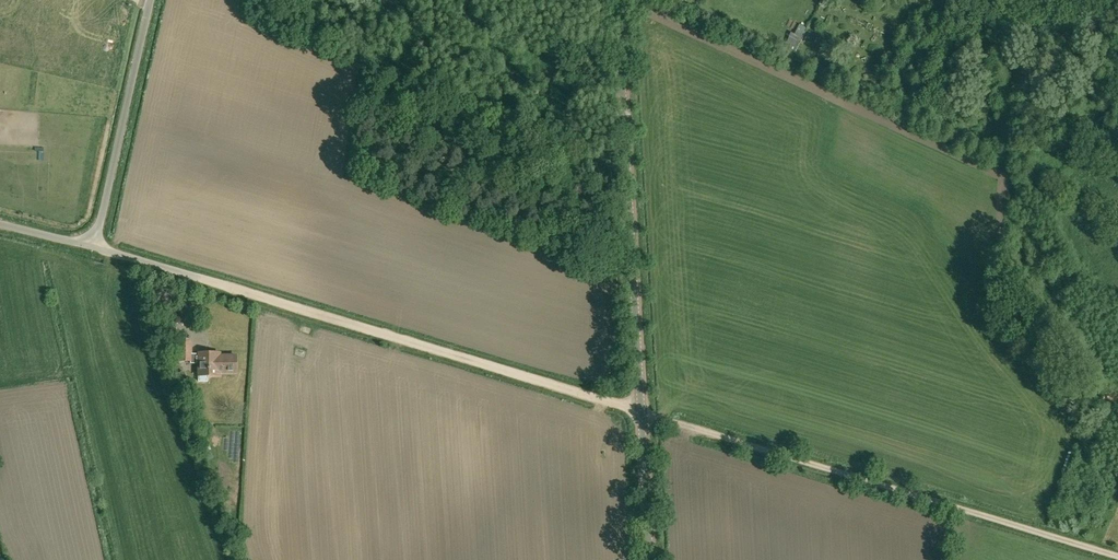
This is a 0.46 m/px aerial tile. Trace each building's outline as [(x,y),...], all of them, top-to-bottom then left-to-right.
[(712,14),(701,9),(698,16),(715,23),(718,17),(712,14)] [(565,135),(574,126),(564,116),(555,125),(565,135)] [(169,319),(166,310),(155,314),(154,314),(159,326),(159,327),(166,325),(170,323),(169,319)] [(196,354),(191,354),(192,339),(180,339),(180,361),(191,361),(191,363),(198,363),(198,376),(198,381),(208,381),(208,376),(219,376),(219,372),(236,372),(236,355),(226,355),(226,357),(219,357),(219,353),(206,353),(206,355),(198,355),(198,358),(196,358),(196,354)] [(182,385),(189,383),(187,377),(180,379),(182,385)] [(210,445),(208,439),(201,442),(202,444),(204,452),(205,452),(208,450),(211,449),(210,445)]
